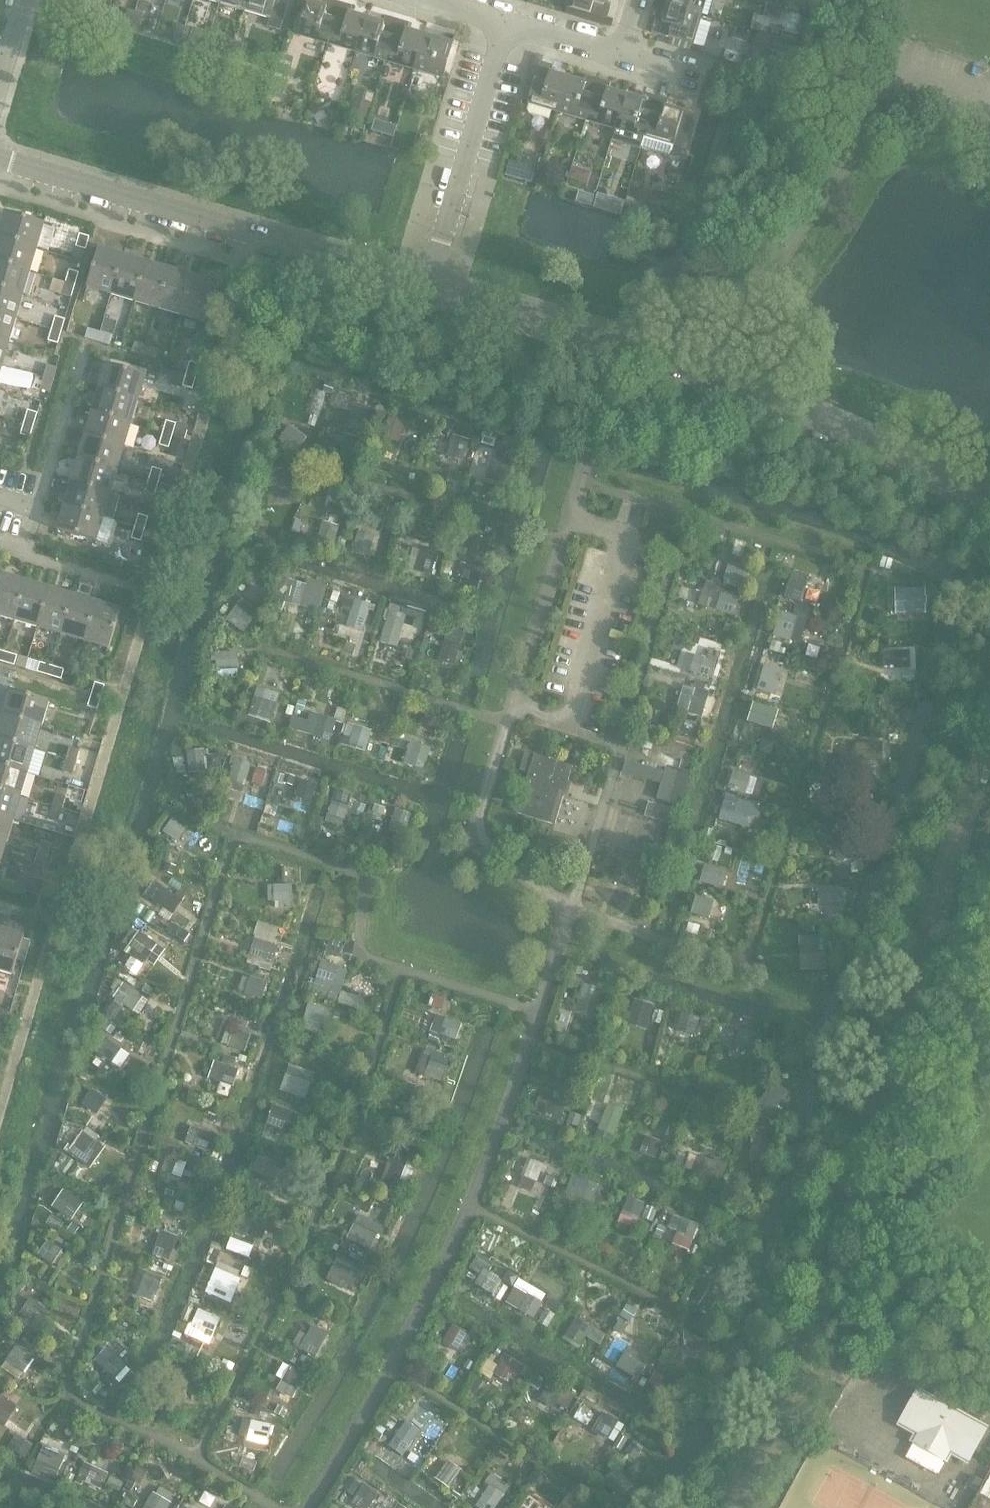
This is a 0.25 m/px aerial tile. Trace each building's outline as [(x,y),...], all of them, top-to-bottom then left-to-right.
[(63,6),(75,9),(78,0),(65,0),(63,6)] [(75,9),(83,11),(86,0),(78,0),(75,9)] [(94,0),(86,0),(83,11),(90,14),(94,0)] [(220,5),(245,12),(248,0),(222,0),(220,5)] [(245,12),(271,20),(277,0),(248,0),(245,12)] [(328,44),(340,3),(328,0),(326,7),(308,2),(298,36),(328,44)] [(567,8),(608,20),(612,7),(604,5),(606,0),(569,0),(567,8)] [(668,6),(702,16),(706,0),(670,0),(668,6)] [(353,7),(340,3),(328,44),(357,53),(367,19),(350,14),(353,7)] [(700,21),(702,16),(668,6),(663,22),(656,20),(652,33),(693,46),(693,45),(705,48),(712,25),(700,21)] [(129,10),(125,24),(133,26),(137,13),(129,10)] [(144,15),(137,13),(133,26),(140,28),(144,15)] [(383,24),(367,19),(357,53),(386,62),(398,20),(385,17),(383,24)] [(410,24),(398,20),(386,62),(414,70),(424,36),(408,32),(410,24)] [(178,25),(174,39),(183,41),(187,28),(178,25)] [(194,30),(187,28),(183,41),(190,43),(194,30)] [(441,41),(425,36),(424,36),(414,70),(444,79),(456,38),(443,34),(441,41)] [(228,40),(224,54),(232,56),(236,42),(228,40)] [(244,45),(236,42),(232,56),(240,58),(244,45)] [(528,104),(558,113),(568,79),(552,74),(554,67),(541,63),(528,104)] [(584,84),(568,79),(558,113),(587,121),(599,80),(587,77),(584,84)] [(611,84),(599,80),(587,121),(616,130),(626,96),(609,91),(611,84)] [(275,83),(271,96),(282,99),(286,86),(275,83)] [(642,101),(626,96),(616,130),(644,138),(657,97),(644,94),(642,101)] [(669,101),(657,97),(644,138),(674,147),(684,113),(667,108),(669,101)] [(355,102),(351,114),(366,119),(369,107),(355,102)] [(422,137),(419,149),(428,152),(432,140),(422,137)] [(578,194),(576,204),(590,208),(593,199),(578,194)] [(615,202),(611,213),(621,216),(624,205),(615,202)] [(0,233),(0,238),(38,249),(45,225),(6,213),(0,233)] [(87,250),(90,238),(80,235),(77,248),(87,250)] [(31,273),(38,249),(0,238),(0,263),(31,273)] [(77,248),(73,259),(84,261),(87,250),(77,248)] [(87,289),(112,296),(124,257),(99,249),(87,289)] [(148,264),(124,257),(112,296),(136,303),(148,264)] [(24,296),(31,273),(0,263),(0,289),(24,296)] [(171,270),(148,264),(136,303),(159,310),(171,270)] [(195,278),(171,270),(159,310),(183,317),(195,278)] [(70,271),(66,283),(76,286),(80,274),(70,271)] [(218,285),(195,278),(183,317),(206,324),(218,285)] [(76,286),(66,283),(63,295),(72,298),(76,286)] [(17,319),(24,296),(0,289),(0,314),(17,319)] [(10,343),(17,319),(0,314),(0,339),(10,343)] [(56,318),(53,329),(62,332),(66,321),(56,318)] [(105,319),(101,333),(113,336),(117,323),(105,319)] [(62,332),(53,329),(49,342),(58,345),(62,332)] [(89,329),(86,339),(98,343),(101,333),(89,329)] [(113,336),(101,333),(98,343),(110,346),(113,336)] [(4,366),(10,343),(0,339),(0,365),(4,366)] [(133,353),(145,356),(148,347),(135,343),(133,353)] [(160,350),(148,347),(145,356),(157,360),(160,350)] [(191,363),(187,374),(197,377),(200,365),(191,363)] [(107,365),(100,389),(139,400),(146,377),(107,365)] [(48,366),(44,378),(54,381),(58,369),(48,366)] [(194,389),(197,377),(187,374),(183,387),(193,390),(194,389)] [(209,380),(197,377),(194,389),(205,392),(209,380)] [(54,381),(44,378),(41,390),(51,393),(54,381)] [(100,389),(93,413),(132,424),(139,400),(100,389)] [(356,407),(347,436),(363,441),(372,412),(356,407)] [(28,411),(25,423),(35,426),(38,414),(28,411)] [(93,413),(86,437),(125,448),(132,424),(93,413)] [(400,442),(406,423),(390,418),(384,437),(400,442)] [(167,422),(164,434),(173,436),(177,424),(167,422)] [(31,438),(35,426),(25,423),(21,435),(31,438)] [(297,452),(307,438),(291,427),(281,441),(297,452)] [(173,436),(164,434),(160,446),(170,449),(173,436)] [(86,437),(79,460),(118,471),(125,448),(86,437)] [(464,461),(470,442),(454,437),(449,457),(464,461)] [(511,475),(517,456),(501,451),(498,460),(495,471),(511,475)] [(79,460),(72,483),(111,495),(118,471),(79,460)] [(153,469),(150,481),(159,484),(163,471),(153,469)] [(292,488),(291,471),(271,472),(272,489),(292,488)] [(159,484),(150,481),(146,493),(156,496),(159,484)] [(72,483),(65,506),(104,518),(111,495),(72,483)] [(97,543),(104,518),(65,506),(58,531),(97,543)] [(139,515),(136,527),(146,530),(149,518),(139,515)] [(334,546),(340,527),(324,522),(318,541),(334,546)] [(146,530),(136,527),(132,540),(142,542),(146,530)] [(369,556),(375,537),(359,533),(353,552),(369,556)] [(432,576),(437,557),(422,552),(416,571),(432,576)] [(742,584),(747,568),(730,563),(725,579),(742,584)] [(478,589),(484,570),(468,566),(462,585),(478,589)] [(16,622),(28,582),(3,575),(0,584),(0,617),(16,622)] [(301,608),(308,586),(284,580),(282,587),(287,589),(285,596),(277,594),(273,607),(282,610),(285,603),(301,608)] [(52,590),(28,582),(16,622),(40,629),(52,590)] [(803,604),(808,588),(792,583),(787,599),(803,604)] [(75,596),(52,590),(40,629),(63,636),(75,596)] [(734,615),(738,599),(712,592),(707,608),(734,615)] [(99,604),(75,596),(63,636),(88,643),(99,604)] [(929,615),(929,596),(902,597),(902,615),(929,615)] [(364,631),(371,605),(355,600),(347,627),(364,631)] [(122,610),(99,604),(88,643),(110,650),(122,610)] [(243,634),(253,620),(237,608),(226,622),(243,634)] [(398,647),(407,616),(390,611),(381,643),(398,647)] [(792,641),(799,617),(782,612),(774,636),(792,641)] [(449,628),(439,660),(456,666),(466,634),(449,628)] [(694,657),(690,673),(713,679),(718,662),(717,662),(719,654),(710,651),(707,661),(694,657)] [(912,669),(912,651),(885,653),(886,670),(912,669)] [(18,657),(6,653),(3,663),(15,666),(18,657)] [(239,670),(238,653),(217,654),(218,671),(239,670)] [(38,673),(51,677),(54,667),(41,663),(38,673)] [(776,695),(783,671),(766,666),(758,690),(776,695)] [(54,667),(51,677),(62,680),(65,670),(54,667)] [(96,683),(94,691),(93,694),(102,697),(106,686),(96,683)] [(276,709),(280,694),(258,688),(249,716),(271,723),(276,709)] [(703,718),(710,693),(693,688),(685,713),(703,718)] [(10,691),(3,715),(43,726),(50,703),(10,691)] [(102,697),(93,694),(88,708),(98,711),(102,697)] [(900,720),(899,707),(909,706),(909,696),(899,696),(899,694),(880,695),(881,721),(900,720)] [(775,729),(780,711),(755,704),(749,721),(775,729)] [(3,715),(0,725),(0,741),(35,751),(43,726),(3,715)] [(297,718),(294,729),(321,737),(320,741),(331,745),(338,722),(313,715),(311,722),(297,718)] [(366,752),(372,733),(356,728),(350,747),(366,752)] [(28,774),(35,751),(0,741),(0,766),(28,774)] [(393,746),(389,759),(425,769),(431,748),(411,742),(408,750),(393,746)] [(885,761),(884,743),(858,744),(859,762),(885,761)] [(70,748),(67,760),(76,763),(80,751),(70,748)] [(205,771),(204,751),(188,752),(189,772),(205,771)] [(76,763),(67,760),(63,772),(73,775),(76,763)] [(566,785),(570,771),(533,760),(516,818),(553,829),(562,799),(557,797),(562,783),(566,785)] [(246,786),(252,766),(236,761),(230,781),(246,786)] [(663,785),(666,774),(627,763),(624,774),(663,785)] [(0,766),(0,791),(21,797),(28,774),(0,766)] [(682,807),(691,777),(666,770),(666,774),(663,785),(659,800),(682,807)] [(746,794),(751,778),(735,773),(730,789),(746,794)] [(311,807),(318,786),(303,781),(296,802),(311,807)] [(14,821),(21,797),(0,791),(0,816),(14,821)] [(346,817),(352,797),(336,792),(330,812),(346,817)] [(57,795),(53,806),(63,809),(66,798),(57,795)] [(869,811),(869,795),(853,795),(853,812),(869,811)] [(670,824),(674,810),(649,803),(645,817),(670,824)] [(737,825),(742,809),(725,804),(720,820),(737,825)] [(63,809),(53,806),(49,819),(59,822),(63,809)] [(405,835),(412,815),(396,810),(390,831),(405,835)] [(0,816),(0,841),(8,843),(14,821),(0,816)] [(175,843),(186,829),(174,819),(163,833),(175,843)] [(43,841),(39,853),(49,856),(52,844),(43,841)] [(855,860),(855,851),(838,851),(837,860),(855,860)] [(49,856),(39,853),(35,866),(45,868),(49,856)] [(724,890),(728,873),(707,867),(702,884),(724,890)] [(159,906),(168,892),(155,882),(145,896),(159,906)] [(293,903),(293,886),(276,886),(276,903),(293,903)] [(842,906),(842,887),(820,888),(821,907),(842,906)] [(709,919),(715,901),(698,896),(693,914),(709,919)] [(25,936),(2,929),(0,937),(0,972),(14,975),(18,961),(26,963),(32,942),(24,940),(25,936)] [(146,962),(157,946),(140,932),(129,948),(146,962)] [(827,954),(827,937),(801,937),(801,955),(827,954)] [(273,964),(277,947),(255,941),(250,958),(273,964)] [(332,992),(338,968),(322,963),(315,987),(332,992)] [(263,1000),(267,984),(252,979),(247,995),(263,1000)] [(133,1013),(143,998),(124,985),(114,999),(133,1013)] [(595,1006),(600,991),(584,986),(579,1002),(595,1006)] [(648,1031),(655,1007),(635,1001),(627,1026),(648,1031)] [(318,1035),(325,1010),(309,1005),(302,1030),(318,1035)] [(6,1023),(9,1012),(0,1009),(0,1022),(6,1023)] [(694,1036),(699,1020),(684,1015),(679,1031),(694,1036)] [(459,1040),(464,1026),(447,1020),(442,1035),(459,1040)] [(245,1053),(250,1037),(234,1032),(229,1048),(245,1053)] [(750,1053),(755,1037),(740,1032),(735,1048),(750,1053)] [(112,1063),(121,1049),(108,1041),(99,1054),(112,1063)] [(442,1083),(450,1059),(434,1054),(425,1077),(442,1083)] [(234,1087),(239,1071),(223,1066),(218,1082),(234,1087)] [(306,1101),(312,1084),(287,1075),(281,1092),(306,1101)] [(783,1102),(789,1093),(775,1084),(759,1104),(774,1115),(783,1102)] [(97,1114),(106,1101),(93,1092),(84,1105),(97,1114)] [(560,1123),(566,1107),(540,1097),(534,1113),(560,1123)] [(294,1137),(301,1116),(274,1107),(267,1127),(294,1137)] [(613,1143),(624,1113),(607,1107),(597,1136),(613,1143)] [(419,1146),(425,1129),(401,1120),(395,1137),(419,1146)] [(770,1145),(769,1129),(753,1130),(753,1146),(770,1145)] [(210,1152),(216,1137),(200,1131),(194,1146),(210,1152)] [(90,1170),(106,1148),(85,1134),(70,1155),(90,1170)] [(656,1160),(662,1144),(647,1138),(641,1154),(656,1160)] [(405,1177),(410,1163),(395,1157),(389,1171),(405,1177)] [(708,1180),(714,1164),(700,1158),(694,1174),(708,1180)] [(537,1182),(543,1166),(528,1160),(522,1176),(537,1182)] [(197,1186),(203,1171),(188,1165),(182,1180),(197,1186)] [(262,1195),(268,1180),(252,1174),(246,1189),(262,1195)] [(601,1196),(603,1189),(582,1181),(574,1202),(606,1213),(610,1200),(601,1196)] [(68,1219),(83,1196),(68,1185),(53,1208),(68,1219)] [(638,1221),(644,1205),(629,1199),(623,1215),(638,1221)] [(248,1237),(256,1214),(240,1208),(231,1231),(248,1237)] [(694,1243),(700,1227),(674,1217),(669,1229),(678,1233),(677,1237),(694,1243)] [(371,1252),(378,1236),(355,1225),(347,1241),(371,1252)] [(169,1261),(178,1238),(162,1232),(153,1256),(169,1261)] [(52,1265),(61,1252),(48,1242),(38,1255),(52,1265)] [(491,1294),(499,1280),(484,1272),(488,1266),(477,1260),(471,1270),(481,1276),(476,1285),(491,1294)] [(355,1284),(362,1269),(347,1261),(340,1276),(355,1284)] [(232,1304),(241,1280),(216,1270),(206,1294),(232,1304)] [(153,1303),(162,1279),(146,1273),(137,1297),(153,1303)] [(519,1289),(510,1305),(535,1320),(544,1304),(519,1289)] [(36,1326),(46,1313),(31,1302),(21,1315),(36,1326)] [(209,1346),(220,1320),(199,1311),(188,1338),(209,1346)] [(582,1347),(593,1328),(577,1319),(567,1338),(582,1347)] [(457,1352),(468,1335),(454,1326),(443,1344),(457,1352)] [(315,1359),(328,1335),(313,1327),(300,1351),(315,1359)] [(23,1375),(34,1360),(16,1348),(6,1362),(23,1375)] [(109,1388),(126,1369),(106,1350),(95,1363),(108,1376),(103,1382),(109,1388)] [(640,1381),(649,1365),(626,1352),(617,1367),(640,1381)] [(515,1382),(524,1367),(505,1357),(494,1376),(509,1385),(512,1380),(515,1382)] [(293,1400),(306,1375),(290,1368),(277,1392),(293,1400)] [(554,1409),(564,1391),(550,1383),(540,1400),(554,1409)] [(986,1431),(917,1393),(900,1423),(920,1434),(914,1444),(945,1460),(950,1450),(970,1461),(986,1431)] [(14,1407),(2,1398),(0,1400),(0,1415),(5,1419),(14,1407)] [(607,1440),(617,1423),(604,1415),(593,1432),(607,1440)] [(268,1443),(271,1426),(242,1420),(239,1438),(268,1443)] [(403,1457),(415,1440),(401,1430),(389,1447),(403,1457)] [(622,1436),(615,1448),(622,1452),(629,1440),(622,1436)] [(23,1443),(16,1456),(25,1461),(33,1448),(23,1443)] [(52,1450),(47,1463),(60,1469),(66,1456),(52,1450)] [(450,1490),(462,1473),(447,1463),(436,1480),(450,1490)] [(101,1492),(108,1476),(85,1465),(75,1485),(82,1488),(84,1484),(101,1492)] [(972,1477),(966,1487),(976,1492),(982,1482),(972,1477)] [(506,1496),(491,1486),(477,1507),(498,1507),(506,1496)] [(377,1497),(364,1487),(352,1504),(358,1507),(370,1507),(377,1497)] [(172,1505),(153,1495),(145,1507),(170,1507),(172,1505)]
